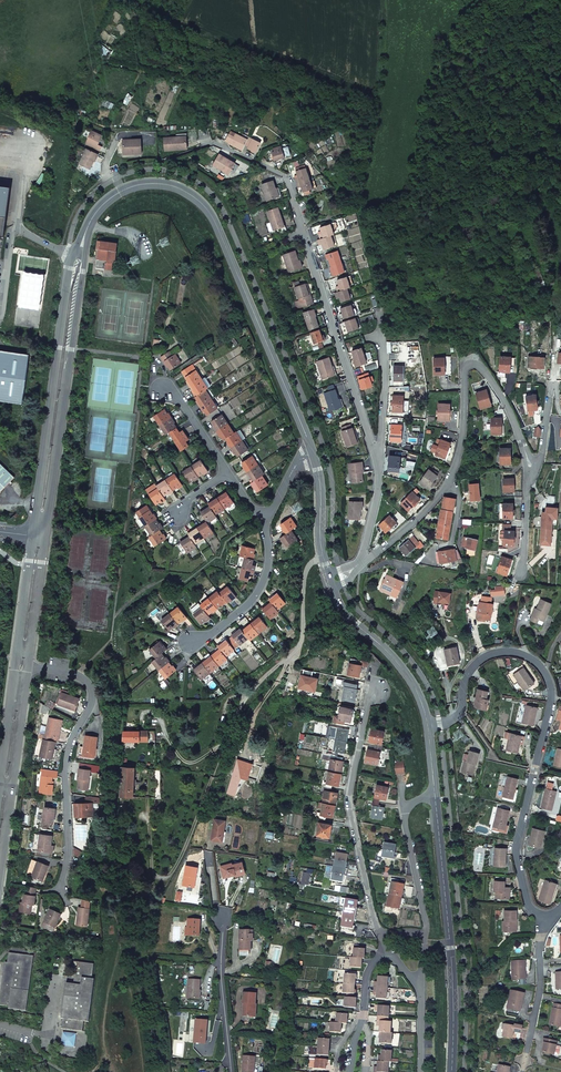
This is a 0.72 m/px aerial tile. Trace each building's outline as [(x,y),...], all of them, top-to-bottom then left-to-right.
[(98,145),(102,136),(91,131),(85,144),(100,151),(102,147),(98,145)] [(228,143),(242,150),(245,145),(247,140),(235,134),(234,137),(229,134),(225,141),(229,143),(228,143)] [(187,149),(186,137),(164,139),(165,151),(187,149)] [(260,143),(249,137),(247,140),(245,145),(248,148),(248,149),(256,153),(260,143)] [(123,143),(123,155),(141,154),(141,147),(141,140),(131,140),(131,143),(123,143)] [(281,146),(273,148),(274,152),(272,153),(274,161),(285,157),(281,146)] [(97,154),(86,149),(79,164),(85,167),(90,169),(94,161),(97,154)] [(227,159),(219,155),(213,165),(229,175),(234,165),(226,160),(227,159)] [(306,168),(296,171),(298,177),(298,178),(295,179),(297,183),(309,179),(306,168)] [(309,179),(297,183),(298,187),(301,186),(301,187),(303,192),(309,190),(313,189),(310,182),(309,179)] [(275,189),(273,181),(261,185),(267,201),(278,197),(275,189)] [(4,237),(10,188),(0,187),(0,237),(4,237)] [(284,227),(278,208),(267,212),(274,231),(280,228),(284,227)] [(320,239),(331,236),(333,235),(334,235),(333,232),(330,224),(320,228),(322,233),(322,234),(319,235),(320,239)] [(334,246),(331,236),(320,239),(317,240),(319,244),(322,243),(322,244),(324,250),(334,246)] [(114,263),(117,244),(98,241),(97,249),(98,249),(96,268),(112,270),(113,263),(114,263)] [(298,261),(295,251),(283,255),(289,272),(299,269),(296,262),(298,261)] [(330,265),(341,262),(338,251),(325,255),(327,260),(328,259),(330,265)] [(334,275),(344,272),(341,262),(330,265),(334,275)] [(46,277),(22,274),(17,307),(41,310),(46,277)] [(339,286),(339,287),(336,288),(338,292),(347,289),(350,288),(347,277),(337,280),(339,286)] [(308,295),(305,284),(295,288),(299,301),(300,303),(312,300),(310,295),(308,295)] [(347,289),(338,292),(335,293),(336,297),(339,296),(339,297),(341,302),(350,299),(347,289)] [(297,309),(313,304),(312,300),(300,303),(299,301),(295,302),(297,309)] [(341,320),(354,315),(351,305),(340,308),(342,314),(343,315),(340,316),(341,320)] [(312,310),(303,313),(309,330),(318,327),(315,317),(312,310)] [(315,317),(318,327),(324,325),(322,321),(324,321),(322,315),(315,317)] [(346,327),(348,332),(359,329),(355,318),(342,322),(343,326),(346,325),(346,327)] [(321,336),(319,330),(310,333),(314,344),(323,341),(321,336)] [(366,363),(361,348),(360,349),(354,351),(352,351),(355,362),(354,362),(356,367),(366,363)] [(30,355),(8,352),(0,351),(0,402),(23,405),(30,355)] [(161,357),(164,362),(172,356),(169,352),(161,357)] [(172,356),(164,362),(167,366),(168,365),(171,370),(181,364),(175,354),(172,356)] [(322,379),(333,376),(330,368),(332,367),(330,362),(329,357),(316,361),(322,379)] [(499,371),(499,372),(505,372),(509,372),(510,366),(510,358),(500,357),(499,371)] [(528,357),(528,367),(544,368),(545,358),(528,357)] [(444,358),(433,359),(434,375),(444,375),(444,358)] [(403,366),(394,366),(393,381),(403,381),(403,366)] [(195,371),(186,377),(189,381),(188,382),(191,387),(202,380),(195,371)] [(372,386),(368,373),(358,376),(362,389),(372,386)] [(202,380),(191,387),(194,392),(195,391),(198,395),(205,391),(208,389),(202,380)] [(338,400),(335,390),(334,390),(332,385),(322,388),(330,411),(341,408),(338,400)] [(486,390),(475,393),(480,409),(490,406),(486,390)] [(198,395),(196,397),(198,401),(197,402),(200,407),(211,400),(205,391),(198,395)] [(536,395),(526,396),(528,411),(538,410),(536,395)] [(393,396),(392,412),(403,413),(403,408),(403,400),(404,396),(393,396)] [(211,400),(200,407),(204,412),(205,411),(208,415),(217,409),(211,400)] [(450,404),(439,404),(438,420),(449,421),(450,404)] [(164,410),(154,416),(160,425),(171,418),(168,413),(167,414),(164,410)] [(221,415),(211,421),(214,426),(213,426),(216,431),(227,424),(221,415)] [(171,418),(160,425),(166,435),(169,433),(176,428),(173,424),(174,423),(171,418)] [(491,418),(491,434),(502,434),(501,418),(491,418)] [(227,424),(216,431),(220,436),(221,435),(224,440),(226,438),(233,433),(227,424)] [(351,429),(350,424),(342,427),(343,431),(342,432),(347,446),(359,442),(357,438),(356,439),(352,428),(351,429)] [(391,425),(390,441),(401,442),(402,425),(391,425)] [(176,428),(169,433),(175,442),(185,435),(182,431),(179,433),(176,428)] [(233,433),(226,438),(229,443),(228,443),(231,448),(242,441),(236,432),(233,433)] [(185,435),(175,442),(181,451),(188,447),(185,442),(188,440),(185,435)] [(436,453),(441,439),(438,438),(435,445),(433,444),(430,451),(436,453)] [(436,453),(435,455),(445,459),(451,443),(441,439),(436,453)] [(242,441),(231,448),(234,453),(235,452),(238,457),(248,450),(242,441)] [(500,449),(500,464),(510,464),(510,449),(500,449)] [(252,456),(242,463),(245,467),(244,468),(247,472),(258,465),(252,456)] [(406,458),(389,456),(388,471),(398,472),(399,466),(405,467),(406,458)] [(201,461),(192,467),(198,477),(203,474),(204,475),(208,472),(201,461)] [(363,472),(362,462),(349,464),(350,474),(351,474),(352,483),(363,482),(362,472),(363,472)] [(5,488),(14,478),(0,464),(0,493),(5,488)] [(258,465),(247,472),(250,477),(251,477),(254,481),(262,476),(264,475),(258,465)] [(192,467),(183,473),(189,483),(194,480),(194,481),(199,478),(198,477),(192,467)] [(429,470),(419,483),(429,490),(435,483),(433,482),(437,476),(438,474),(433,470),(432,472),(429,470)] [(175,474),(166,480),(172,490),(177,487),(178,488),(182,485),(175,474)] [(254,481),(251,483),(254,488),(255,487),(258,492),(268,485),(262,476),(254,481)] [(513,479),(503,479),(504,492),(514,491),(513,479)] [(166,480),(157,486),(158,489),(163,496),(168,493),(169,494),(173,491),(172,490),(166,480)] [(146,490),(149,495),(156,505),(160,502),(161,503),(165,500),(163,496),(158,489),(157,486),(155,484),(146,490)] [(478,484),(469,485),(470,501),(480,500),(478,484)] [(412,492),(400,503),(408,511),(420,499),(412,492)] [(222,494),(217,497),(218,499),(224,508),(233,502),(227,493),(222,495),(222,494)] [(444,497),(436,538),(448,540),(455,499),(444,497)] [(212,500),(208,504),(210,507),(215,514),(224,508),(218,499),(213,502),(212,500)] [(360,519),(361,502),(349,501),(348,519),(360,519)] [(513,504),(503,504),(503,519),(513,519),(513,504)] [(153,514),(152,515),(146,506),(137,512),(145,526),(155,520),(156,519),(153,514)] [(205,509),(200,512),(207,522),(207,523),(216,517),(215,514),(210,507),(205,510),(205,509)] [(542,512),(541,528),(551,529),(552,513),(542,512)] [(389,516),(379,525),(385,533),(396,523),(389,516)] [(290,518),(280,524),(284,529),(282,529),(286,534),(291,531),(296,527),(290,518)] [(155,520),(145,526),(152,535),(159,530),(162,528),(159,523),(158,524),(155,520)] [(202,524),(197,527),(197,528),(204,538),(213,532),(207,523),(207,522),(202,525),(202,524)] [(192,530),(187,533),(190,537),(195,544),(204,538),(197,528),(193,531),(192,530)] [(541,528),(540,544),(550,545),(551,529),(541,528)] [(152,535),(149,537),(155,546),(166,539),(163,534),(162,535),(159,530),(152,535)] [(286,534),(280,538),(283,543),(284,542),(287,546),(297,540),(291,531),(286,534)] [(504,531),(503,545),(513,546),(514,531),(510,531),(504,531)] [(185,539),(180,542),(187,553),(196,547),(195,544),(190,537),(185,540),(185,539)] [(463,537),(461,544),(466,545),(465,548),(475,550),(477,540),(463,537)] [(409,540),(399,548),(405,556),(415,547),(409,540)] [(243,546),(240,556),(245,558),(253,560),(254,554),(253,554),(255,549),(243,546)] [(454,549),(438,552),(440,563),(456,560),(454,549)] [(502,557),(497,572),(507,575),(512,560),(502,557)] [(245,558),(242,568),(254,571),(255,566),(252,565),(253,560),(245,558)] [(242,568),(239,579),(247,581),(249,576),(252,577),(254,571),(242,568)] [(403,582),(386,575),(380,590),(397,597),(403,582)] [(490,591),(491,596),(504,595),(503,586),(495,587),(495,590),(490,591)] [(228,587),(219,594),(226,602),(227,603),(231,600),(232,601),(236,597),(228,587)] [(435,591),(433,603),(438,604),(438,602),(443,603),(449,603),(450,593),(435,591)] [(218,592),(209,599),(216,608),(221,604),(221,605),(226,602),(219,594),(218,592)] [(273,596),(268,600),(271,603),(277,610),(285,603),(278,594),(274,597),(273,596)] [(491,598),(482,597),(481,603),(479,602),(478,613),(477,612),(476,618),(487,620),(488,614),(491,615),(492,604),(490,604),(491,598)] [(209,599),(200,606),(202,608),(208,615),(212,611),(213,612),(217,609),(216,608),(209,599)] [(551,604),(541,600),(536,609),(533,617),(532,616),(530,620),(537,623),(538,619),(544,621),(551,604)] [(266,605),(262,609),(270,619),(278,612),(277,610),(271,603),(267,606),(266,605)] [(178,607),(170,614),(177,623),(181,620),(182,621),(187,618),(178,607)] [(202,608),(193,615),(201,624),(205,621),(206,622),(210,618),(208,615),(202,608)] [(170,614),(161,621),(169,630),(173,627),(174,628),(178,624),(177,623),(170,614)] [(255,620),(250,623),(251,624),(258,633),(267,626),(260,617),(255,621),(255,620)] [(246,627),(242,630),(248,638),(250,640),(258,633),(251,624),(247,628),(246,627)] [(236,631),(231,635),(233,636),(238,643),(239,645),(248,638),(242,630),(241,629),(237,632),(236,631)] [(233,636),(227,641),(234,649),(237,646),(236,644),(238,643),(233,636)] [(222,643),(217,646),(220,650),(225,657),(233,650),(234,650),(234,649),(227,641),(227,640),(222,644),(222,643)] [(159,642),(149,649),(156,658),(161,654),(167,650),(163,645),(162,646),(159,642)] [(456,647),(444,649),(448,666),(459,663),(456,647)] [(434,651),(424,648),(426,658),(433,657),(434,651)] [(215,652),(210,655),(211,656),(218,666),(219,665),(227,659),(225,657),(220,650),(215,653),(215,652)] [(225,657),(227,659),(227,658),(229,660),(236,654),(233,650),(225,657)] [(156,658),(152,661),(159,670),(168,663),(169,662),(166,657),(165,658),(161,654),(156,658)] [(206,659),(202,662),(202,663),(210,673),(211,672),(218,666),(211,656),(211,657),(207,660),(206,659)] [(351,658),(348,675),(359,677),(361,665),(367,666),(368,662),(351,658)] [(227,659),(219,665),(222,669),(230,663),(227,659)] [(168,663),(159,670),(166,679),(176,670),(173,666),(172,667),(168,663)] [(198,666),(193,669),(201,680),(210,673),(202,663),(198,667),(198,666)] [(218,666),(211,672),(214,676),(221,670),(218,666)] [(534,683),(523,668),(513,675),(524,690),(534,683)] [(302,681),(300,689),(313,691),(316,678),(311,677),(313,671),(304,670),(303,676),(301,675),(300,680),(302,681)] [(341,680),(339,688),(343,689),(344,687),(345,687),(357,689),(357,685),(350,683),(351,680),(345,679),(345,680),(341,680)] [(345,687),(343,699),(354,701),(357,689),(345,687)] [(488,692),(478,689),(476,697),(478,698),(476,707),(481,708),(481,709),(486,710),(488,700),(486,700),(488,692)] [(76,708),(79,699),(62,693),(58,704),(66,707),(67,705),(76,708)] [(339,719),(345,721),(351,722),(352,717),(353,717),(354,711),(353,711),(353,710),(348,709),(348,707),(341,706),(339,719)] [(535,708),(526,706),(522,723),(533,725),(535,717),(533,716),(535,708)] [(334,716),(333,723),(337,723),(344,725),(345,721),(339,719),(338,719),(338,717),(334,716)] [(49,717),(45,735),(43,735),(43,738),(51,740),(51,737),(56,737),(60,720),(49,717)] [(328,738),(335,740),(347,742),(349,730),(330,726),(328,738)] [(372,730),(369,742),(376,743),(381,744),(381,743),(382,737),(386,737),(387,733),(383,733),(383,732),(372,730)] [(123,742),(139,741),(139,731),(123,732),(123,742)] [(139,731),(139,741),(148,741),(148,731),(139,731)] [(520,736),(510,733),(509,739),(506,750),(517,753),(519,743),(520,736)] [(95,757),(97,737),(86,735),(84,746),(83,755),(95,757)] [(39,756),(43,739),(38,738),(34,755),(39,756)] [(52,759),(56,742),(43,739),(39,756),(52,759)] [(333,751),(339,753),(345,754),(346,749),(348,750),(349,744),(347,743),(347,742),(335,740),(333,751)] [(368,750),(366,762),(377,764),(380,753),(380,752),(374,751),(368,750)] [(476,764),(479,754),(470,751),(467,762),(465,761),(462,772),(471,775),(474,764),(476,764)] [(238,760),(228,793),(235,796),(241,776),(249,778),(253,764),(238,760)] [(331,760),(329,771),(341,773),(341,772),(343,773),(344,767),(342,766),(343,762),(337,761),(331,760)] [(394,762),(395,774),(405,774),(404,761),(394,762)] [(133,797),(134,768),(122,767),(120,797),(133,797)] [(89,779),(90,770),(79,768),(78,778),(79,778),(78,788),(86,789),(87,779),(89,779)] [(52,795),(53,784),(51,784),(52,781),(52,777),(57,777),(58,771),(42,769),(41,776),(43,776),(42,783),(40,783),(39,793),(52,795)] [(327,783),(332,784),(339,785),(340,781),(342,781),(343,775),(341,775),(341,773),(329,771),(327,783)] [(515,789),(517,779),(507,777),(503,797),(513,799),(515,789)] [(374,797),(379,798),(386,799),(388,787),(377,785),(374,797)] [(502,799),(515,802),(518,789),(515,789),(513,799),(503,797),(502,799)] [(551,810),(556,791),(546,789),(541,808),(551,810)] [(325,792),(323,803),(337,806),(338,800),(336,799),(337,794),(331,793),(325,791),(325,792)] [(99,798),(86,797),(92,797),(92,803),(93,808),(93,814),(94,814),(94,807),(99,807),(99,803),(100,803),(99,798)] [(93,808),(92,803),(86,803),(74,804),(75,817),(90,816),(90,808),(93,808)] [(321,814),(321,815),(326,816),(333,817),(334,811),(336,811),(337,806),(323,803),(322,809),(321,814)] [(372,806),(370,818),(382,820),(383,818),(384,818),(385,814),(383,813),(385,808),(378,806),(373,805),(372,806)] [(53,817),(54,808),(44,807),(42,821),(53,823),(54,817),(53,817)] [(505,830),(509,811),(498,808),(495,820),(493,827),(505,830)] [(317,812),(316,818),(317,818),(326,820),(326,816),(321,815),(321,814),(319,814),(320,812),(317,812)] [(222,842),(224,832),(225,821),(215,820),(211,840),(222,842)] [(319,823),(317,835),(328,837),(329,837),(331,825),(325,824),(319,823)] [(540,847),(544,831),(533,828),(529,844),(540,847)] [(52,836),(40,834),(38,851),(50,852),(51,845),(51,840),(52,836)] [(384,843),(383,850),(395,852),(396,845),(384,843)] [(82,852),(74,848),(73,854),(79,857),(82,852)] [(506,849),(495,848),(494,866),(503,866),(504,859),(505,859),(506,849)] [(383,850),(381,857),(393,859),(395,852),(383,850)] [(336,852),(335,860),(347,862),(348,855),(337,853),(336,852)] [(32,859),(26,875),(31,877),(37,861),(32,859)] [(335,860),(334,867),(346,869),(347,862),(335,860)] [(399,860),(396,874),(406,875),(407,868),(406,868),(406,861),(399,860)] [(42,881),(48,866),(37,861),(31,877),(42,881)] [(230,875),(235,874),(235,875),(235,876),(245,874),(242,862),(233,865),(232,863),(221,867),(221,868),(224,878),(230,876),(230,875)] [(186,865),(183,885),(193,887),(194,876),(196,877),(198,867),(186,865)] [(334,867),(332,873),(344,876),(346,869),(334,867)] [(303,872),(301,884),(309,885),(309,886),(310,886),(311,884),(309,884),(311,873),(303,872)] [(332,873),(331,881),(343,883),(344,876),(332,873)] [(555,883),(546,880),(539,900),(550,904),(553,893),(552,893),(555,883)] [(504,882),(494,881),(494,891),(496,891),(495,898),(507,899),(508,888),(504,887),(504,882)] [(392,883),(389,895),(401,897),(401,895),(402,896),(403,896),(404,891),(403,891),(402,891),(404,886),(397,884),(392,883)] [(402,896),(402,897),(411,898),(413,887),(405,886),(403,891),(404,891),(403,896),(402,896)] [(23,894),(22,902),(20,902),(19,911),(30,913),(31,904),(34,904),(35,896),(35,895),(36,888),(27,887),(26,894),(23,894)] [(387,906),(392,907),(399,909),(400,904),(402,905),(403,899),(401,899),(401,897),(389,895),(387,906)] [(87,926),(89,908),(90,900),(82,899),(81,907),(78,907),(77,916),(79,916),(78,925),(87,926)] [(346,899),(345,906),(357,908),(358,901),(346,899)] [(345,906),(343,913),(356,915),(357,908),(345,906)] [(60,913),(50,909),(44,921),(55,926),(60,913)] [(516,922),(516,911),(505,911),(505,921),(503,922),(503,931),(514,931),(514,922),(516,922)] [(343,913),(342,919),(354,922),(356,915),(343,913)] [(342,919),(341,926),(353,929),(354,922),(342,919)] [(188,928),(187,935),(199,936),(200,920),(188,920),(188,928)] [(253,942),(253,935),(249,934),(249,931),(240,931),(240,950),(249,951),(252,951),(252,942),(253,942)] [(353,948),(353,958),(362,958),(364,959),(364,949),(353,948)] [(0,998),(0,1005),(9,1006),(8,1008),(26,1011),(33,956),(9,953),(7,962),(5,962),(0,998)] [(351,957),(350,967),(361,968),(362,958),(353,958),(351,957)] [(62,1018),(61,1028),(82,1031),(83,1021),(88,1021),(94,979),(92,979),(94,964),(74,961),(72,977),(76,977),(76,984),(66,983),(61,1018),(62,1018)] [(526,979),(526,961),(523,961),(512,961),(512,979),(526,979)] [(344,974),(343,983),(355,984),(355,979),(355,974),(344,974)] [(374,983),(374,987),(387,988),(388,977),(378,976),(377,982),(377,983),(374,983)] [(188,979),(187,998),(199,999),(200,980),(188,979)] [(343,983),(343,993),(347,993),(354,994),(354,990),(355,984),(343,983)] [(376,993),(376,998),(386,999),(387,988),(374,987),(374,991),(377,991),(376,993)] [(511,991),(507,1008),(506,1012),(517,1015),(518,1011),(520,1000),(522,1000),(524,993),(511,991)] [(243,1004),(243,1016),(247,1017),(253,1017),(254,1005),(255,1005),(256,995),(243,994),(243,1004)] [(345,997),(344,1007),(355,1008),(356,998),(353,998),(346,997),(345,997)] [(554,1004),(553,1008),(549,1025),(558,1027),(560,1018),(560,1005),(554,1004)] [(255,1020),(256,1005),(255,1005),(254,1005),(253,1017),(247,1017),(246,1019),(255,1020)] [(378,1011),(377,1017),(384,1017),(388,1017),(389,1006),(375,1005),(375,1009),(378,1010),(378,1011)] [(336,1013),(336,1023),(342,1023),(347,1024),(347,1014),(336,1013)] [(195,1020),(193,1044),(205,1045),(207,1021),(195,1020)] [(379,1026),(379,1032),(390,1033),(391,1022),(384,1021),(377,1021),(377,1025),(380,1025),(379,1026)] [(331,1022),(330,1032),(341,1033),(342,1023),(336,1023),(331,1022)] [(514,1025),(514,1026),(505,1024),(504,1029),(503,1036),(512,1038),(513,1031),(515,1031),(521,1033),(522,1027),(514,1025)] [(391,1044),(392,1033),(390,1033),(379,1032),(379,1036),(382,1036),(382,1038),(381,1043),(391,1044)] [(319,1038),(318,1046),(329,1047),(330,1039),(319,1038)] [(554,1055),(556,1045),(555,1045),(556,1041),(544,1039),(543,1043),(544,1043),(542,1052),(554,1055)] [(318,1046),(317,1055),(320,1055),(327,1055),(328,1056),(329,1047),(318,1046)] [(378,1057),(378,1061),(389,1062),(391,1062),(392,1051),(382,1050),(381,1056),(381,1057),(378,1057)] [(242,1071),(254,1071),(254,1067),(255,1058),(243,1056),(242,1071)] [(315,1068),(326,1069),(326,1060),(320,1059),(315,1059),(315,1060),(315,1068)] [(374,1071),(376,1071),(388,1071),(388,1067),(389,1062),(378,1061),(377,1066),(377,1068),(374,1068),(374,1071)]
